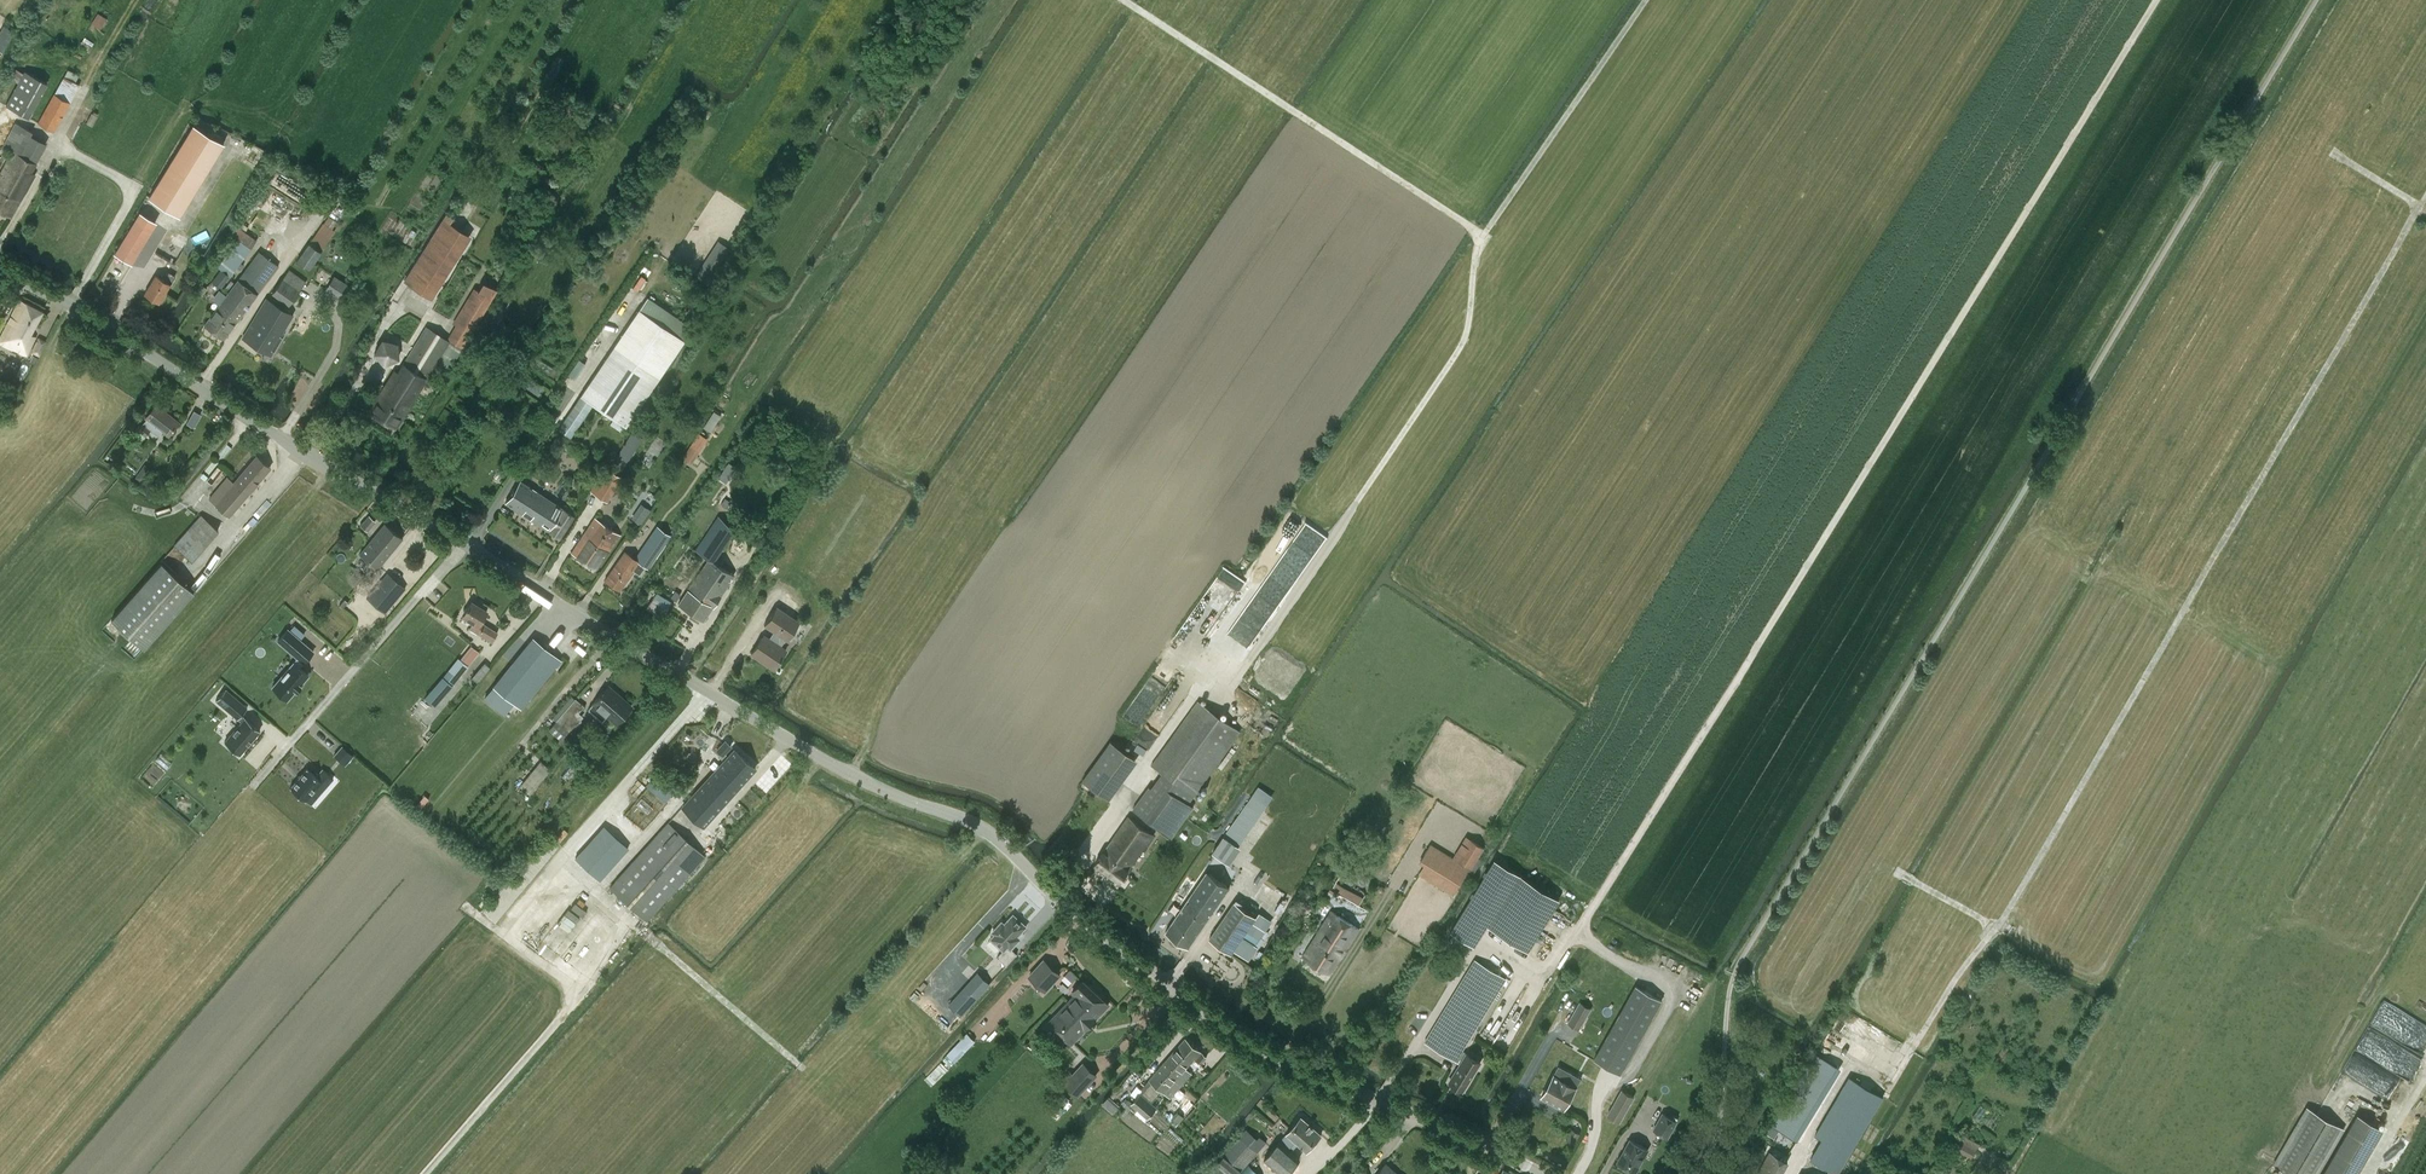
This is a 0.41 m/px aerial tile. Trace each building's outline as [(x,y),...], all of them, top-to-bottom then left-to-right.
[(98,13),(92,23),(100,28),(106,18),(98,13)] [(16,69),(11,77),(19,82),(24,73),(16,69)] [(28,117),(47,84),(25,71),(24,73),(19,82),(6,105),(28,117)] [(54,131),(70,102),(54,93),(38,123),(54,131)] [(531,99),(526,96),(522,102),(528,106),(531,99)] [(15,122),(3,145),(13,151),(20,154),(35,163),(45,145),(30,136),(32,131),(15,122)] [(179,216),(224,142),(192,123),(191,123),(191,124),(147,197),(179,216)] [(35,163),(20,154),(13,151),(0,174),(0,211),(11,217),(35,174),(31,172),(35,163)] [(276,175),(272,184),(291,193),(295,184),(276,175)] [(156,221),(146,215),(139,211),(115,250),(132,260),(156,221)] [(447,213),(405,280),(430,295),(468,234),(450,222),(453,217),(447,213)] [(221,269),(212,281),(221,288),(256,240),(236,225),(230,233),(238,239),(218,267),(221,269)] [(727,255),(731,249),(718,240),(714,246),(727,255)] [(310,243),(297,262),(309,270),(322,251),(310,243)] [(219,305),(204,324),(224,339),(279,265),(259,251),(226,295),(219,289),(212,299),(219,305)] [(290,304),(305,282),(306,281),(289,269),(282,278),(273,293),(290,304)] [(156,274),(144,293),(159,302),(175,276),(169,272),(164,279),(156,274)] [(343,301),(352,286),(334,275),(325,289),(343,301)] [(395,370),(369,411),(395,427),(426,378),(437,360),(449,368),(497,289),(483,281),(448,339),(426,326),(398,372),(395,370)] [(207,288),(201,284),(196,291),(203,295),(207,288)] [(647,297),(558,428),(570,436),(592,403),(625,426),(692,327),(647,297)] [(0,338),(0,343),(27,355),(35,336),(30,333),(43,311),(20,299),(0,338)] [(266,299),(243,338),(272,355),(282,337),(280,336),(292,314),(266,299)] [(39,355),(46,341),(39,338),(32,351),(39,355)] [(382,339),(374,352),(384,364),(398,358),(397,343),(382,339)] [(169,434),(178,422),(165,412),(167,409),(157,402),(146,417),(147,418),(142,424),(142,423),(137,429),(145,435),(146,436),(150,430),(157,435),(162,429),(169,434)] [(703,425),(712,431),(723,415),(714,409),(703,425)] [(137,429),(133,435),(141,441),(145,435),(137,429)] [(621,469),(642,437),(633,431),(612,464),(621,469)] [(691,463),(707,438),(700,433),(684,458),(691,463)] [(234,482),(247,494),(270,467),(256,455),(234,482)] [(724,482),(735,467),(728,462),(717,477),(724,482)] [(595,483),(591,489),(607,500),(623,477),(611,469),(599,486),(595,483)] [(140,472),(135,478),(142,483),(147,477),(140,472)] [(247,494),(234,482),(227,477),(209,498),(229,515),(247,494)] [(520,480),(505,501),(559,537),(574,514),(562,507),(520,480)] [(726,507),(730,502),(725,499),(721,504),(726,507)] [(642,523),(651,508),(641,502),(631,516),(642,523)] [(367,529),(375,521),(369,515),(361,525),(367,529)] [(596,569),(620,534),(595,517),(571,552),(596,569)] [(717,517),(695,549),(709,558),(713,560),(734,528),(717,517)] [(175,545),(192,561),(216,533),(199,518),(175,545)] [(378,568),(402,538),(384,523),(360,553),(378,568)] [(624,551),(605,580),(619,590),(633,570),(639,574),(645,566),(647,567),(670,534),(659,526),(636,559),(624,551)] [(1266,575),(1264,581),(1268,583),(1270,577),(1279,579),(1283,564),(1258,557),(1253,574),(1259,576),(1260,573),(1266,575)] [(709,558),(678,604),(703,619),(734,574),(713,560),(709,558)] [(144,648),(194,591),(161,562),(111,619),(144,648)] [(186,581),(195,589),(208,575),(199,567),(186,581)] [(385,612),(405,588),(387,573),(367,597),(385,612)] [(680,594),(675,591),(671,597),(676,600),(680,594)] [(662,617),(671,602),(656,593),(647,607),(662,617)] [(343,609),(348,603),(345,600),(340,606),(343,609)] [(471,601),(462,615),(473,622),(469,627),(492,641),(498,632),(480,621),(487,611),(471,601)] [(763,635),(751,653),(773,668),(786,650),(780,646),(785,638),(786,639),(799,621),(776,606),(764,624),(773,631),(769,638),(763,635)] [(300,640),(305,634),(294,625),(289,630),(300,640)] [(272,686),(287,699),(295,690),(296,690),(301,685),(300,684),(308,675),(299,667),(303,662),(303,663),(313,651),(300,640),(289,630),(288,629),(278,640),(298,658),(294,662),(293,662),(272,686)] [(494,686),(489,691),(509,708),(513,702),(520,708),(559,660),(533,638),(494,686)] [(434,705),(452,685),(475,656),(468,650),(465,654),(463,652),(442,678),(425,697),(434,705)] [(477,681),(488,665),(484,662),(473,678),(477,681)] [(609,685),(588,708),(602,720),(606,716),(615,724),(632,705),(609,685)] [(216,700),(241,722),(223,742),(238,755),(259,731),(240,715),(247,708),(224,690),(216,700)] [(571,696),(552,718),(555,720),(556,719),(574,698),(571,696)] [(555,720),(548,728),(561,739),(569,730),(582,715),(577,711),(582,704),(574,698),(556,719),(555,720)] [(1194,807),(1188,803),(1240,731),(1198,700),(1151,765),(1162,772),(1136,809),(1162,827),(1173,835),(1194,807)] [(714,772),(734,791),(755,768),(734,749),(728,756),(724,753),(731,746),(725,740),(717,750),(720,753),(718,755),(720,757),(720,758),(724,761),(714,772)] [(1106,797),(1134,757),(1111,741),(1083,780),(1106,797)] [(353,756),(342,745),(333,755),(345,765),(353,756)] [(541,760),(520,786),(531,795),(552,769),(541,760)] [(316,776),(307,768),(290,787),(305,801),(321,784),(325,787),(333,778),(322,769),(316,776)] [(664,801),(678,786),(660,769),(646,785),(664,801)] [(703,825),(734,791),(714,772),(683,806),(703,825)] [(1225,835),(1239,844),(1260,813),(1247,803),(1225,835)] [(689,840),(696,832),(676,814),(669,821),(689,840)] [(1120,881),(1154,834),(1128,816),(1095,862),(1120,881)] [(646,920),(704,855),(668,823),(610,887),(646,920)] [(600,879),(628,848),(603,826),(575,857),(600,879)] [(1466,836),(1453,857),(1471,868),(1484,847),(1466,836)] [(1459,884),(1467,871),(1428,847),(1421,860),(1459,884)] [(1476,946),(1489,926),(1529,950),(1560,899),(1494,859),(1450,931),(1476,946)] [(1209,917),(1230,887),(1207,871),(1186,901),(1209,917)] [(1547,879),(1544,885),(1562,896),(1566,890),(1547,879)] [(1357,889),(1356,891),(1343,885),(1339,893),(1361,904),(1366,893),(1357,889)] [(1189,947),(1209,917),(1186,901),(1166,931),(1189,947)] [(1234,902),(1210,938),(1232,953),(1234,950),(1246,959),(1256,945),(1261,938),(1269,926),(1256,917),(1234,902)] [(1316,965),(1345,919),(1332,911),(1302,956),(1316,965)] [(1017,936),(1026,926),(1013,914),(1004,924),(1002,921),(992,932),(995,934),(991,938),(1003,950),(997,957),(1006,965),(1017,953),(1011,948),(1020,938),(1017,936)] [(1330,974),(1359,928),(1345,919),(1316,965),(1330,974)] [(1551,943),(1555,939),(1545,930),(1541,934),(1551,943)] [(1261,938),(1256,945),(1260,947),(1264,940),(1261,938)] [(1045,990),(1060,974),(1044,959),(1029,974),(1045,990)] [(1475,959),(1425,1041),(1461,1063),(1449,1082),(1463,1090),(1480,1061),(1462,1050),(1506,978),(1475,959)] [(1076,976),(1069,969),(1065,973),(1072,980),(1076,976)] [(978,972),(949,1004),(961,1015),(990,983),(978,972)] [(1076,993),(1049,1020),(1071,1042),(1109,1004),(1084,979),(1073,990),(1076,993)] [(1620,1074),(1662,999),(1636,985),(1594,1059),(1620,1074)] [(2425,1064),(2425,1022),(2384,1000),(2370,1027),(2369,1026),(2356,1051),(2416,1082),(2425,1064)] [(1579,1029),(1590,1009),(1580,1003),(1568,1023),(1579,1029)] [(956,1062),(976,1040),(968,1032),(947,1054),(956,1062)] [(1185,1038),(1149,1079),(1164,1092),(1168,1095),(1178,1083),(1174,1080),(1194,1058),(1201,1063),(1207,1056),(1202,1052),(1200,1051),(1185,1038)] [(1799,1138),(1835,1061),(1816,1052),(1780,1129),(1799,1138)] [(1078,1094),(1096,1075),(1084,1063),(1066,1083),(1078,1094)] [(932,1086),(948,1071),(941,1064),(925,1079),(932,1086)] [(1559,1066),(1548,1085),(1569,1097),(1580,1078),(1559,1066)] [(1822,1138),(1811,1159),(1836,1173),(1838,1173),(1849,1154),(1883,1096),(1850,1076),(1816,1134),(1822,1138)] [(1569,1097),(1548,1085),(1542,1095),(1564,1107),(1569,1097)] [(1620,1121),(1634,1097),(1622,1090),(1608,1114),(1620,1121)] [(1061,1092),(1056,1098),(1064,1105),(1070,1099),(1061,1092)] [(1129,1099),(1124,1105),(1130,1110),(1130,1109),(1131,1108),(1146,1121),(1148,1118),(1153,1113),(1158,1107),(1141,1092),(1132,1102),(1129,1099)] [(1111,1096),(1103,1104),(1115,1114),(1122,1106),(1111,1096)] [(2306,1106),(2273,1164),(2290,1173),(2318,1173),(2345,1129),(2306,1106)] [(1175,1119),(1173,1122),(1176,1125),(1179,1122),(1184,1116),(1179,1112),(1174,1118),(1175,1119)] [(1668,1137),(1677,1120),(1663,1113),(1654,1129),(1668,1137)] [(2357,1114),(2322,1173),(2357,1173),(2383,1129),(2357,1114)] [(1264,1158),(1282,1173),(1286,1173),(1300,1159),(1291,1151),(1298,1143),(1306,1151),(1321,1134),(1301,1116),(1280,1141),(1264,1158)] [(1266,1142),(1259,1136),(1257,1139),(1246,1129),(1207,1173),(1238,1173),(1266,1142)] [(1575,1143),(1580,1133),(1572,1129),(1567,1139),(1575,1143)] [(1630,1139),(1618,1162),(1630,1169),(1635,1172),(1648,1149),(1644,1147),(1630,1139)] [(1960,1141),(1956,1148),(1971,1157),(1976,1150),(1960,1141)] [(1758,1173),(1780,1173),(1788,1161),(1770,1151),(1758,1173)] [(1252,1164),(1242,1173),(1263,1173),(1252,1164)] [(1386,1164),(1376,1173),(1397,1173),(1386,1164)]
